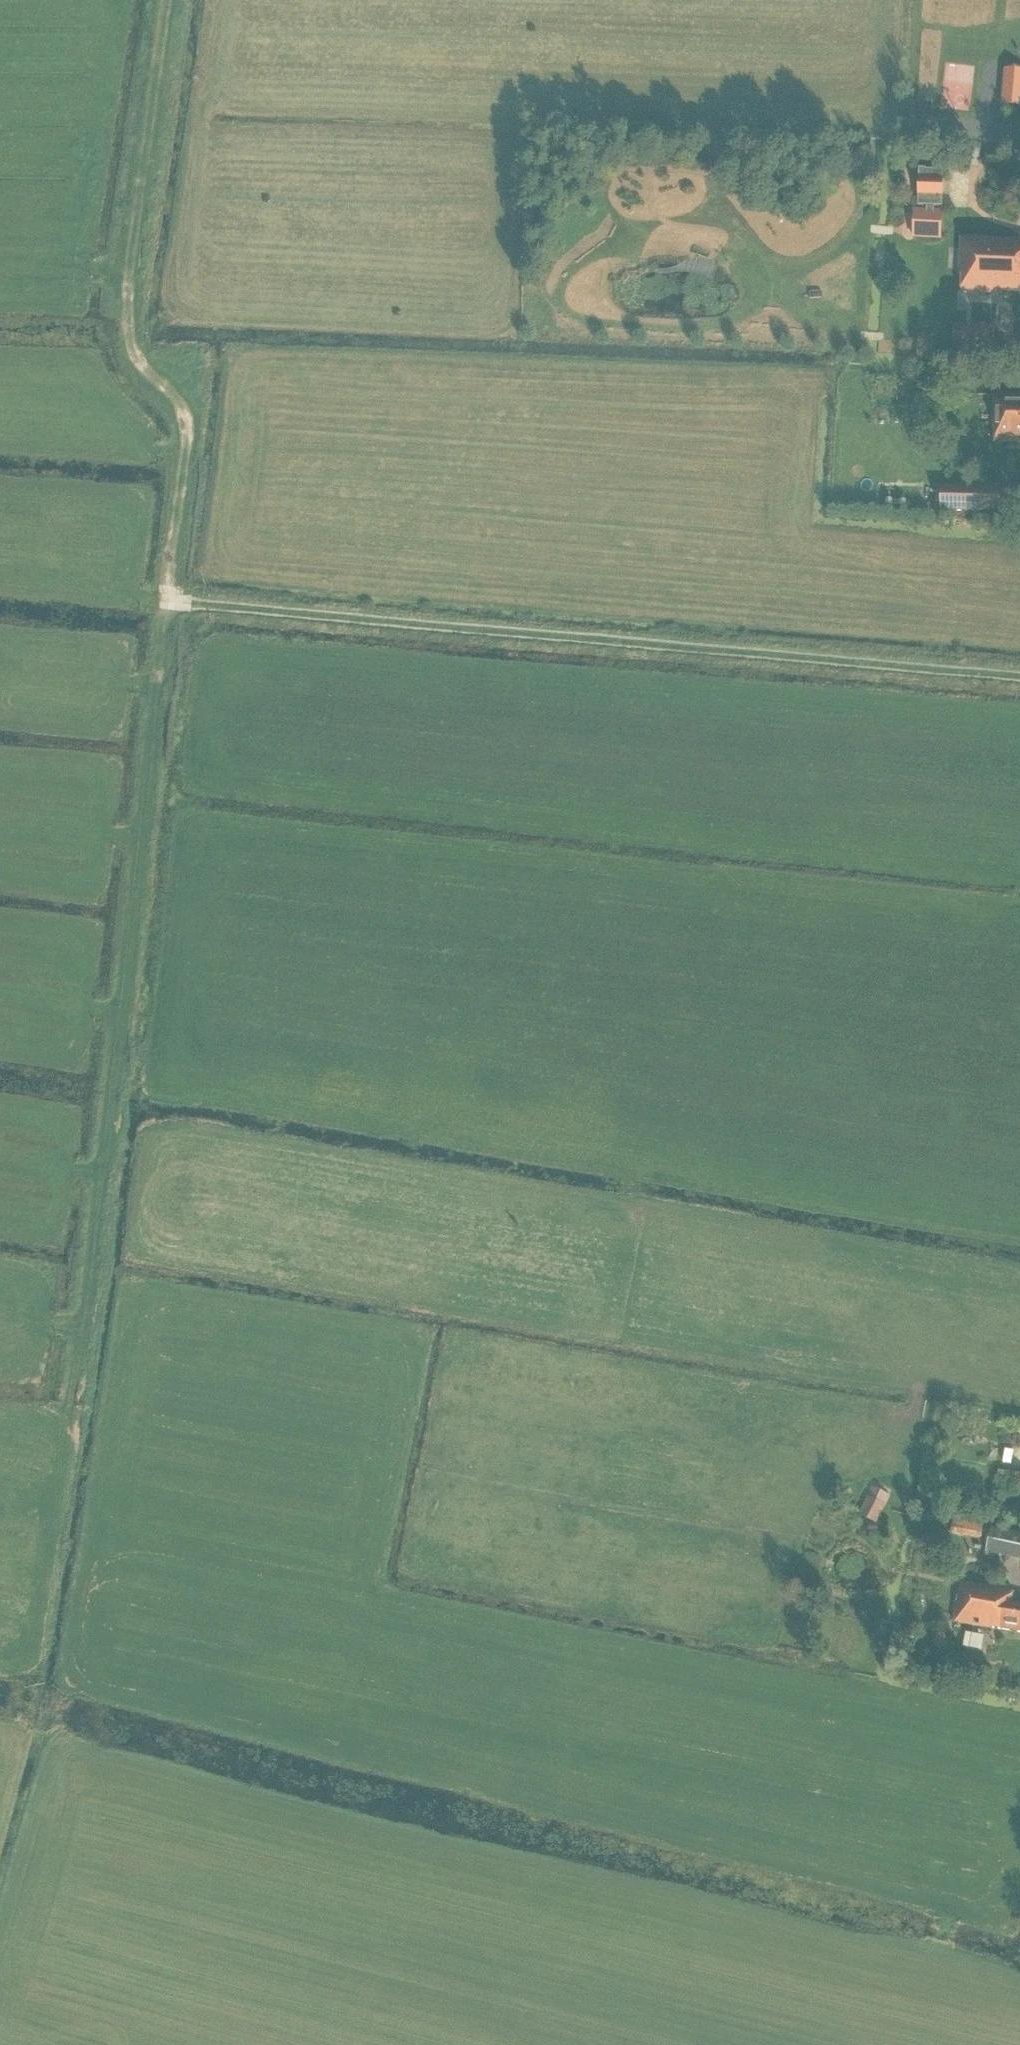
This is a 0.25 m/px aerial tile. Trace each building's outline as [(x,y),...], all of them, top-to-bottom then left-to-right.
[(945,109),(974,110),(974,64),(945,63),(945,109)] [(1005,69),(1001,105),(1019,107),(1019,70),(1005,69)] [(937,172),(926,172),(926,170),(919,170),(919,207),(927,207),(927,210),(917,210),(915,238),(940,239),(941,210),(937,210),(937,208),(943,208),(944,171),(937,171),(937,172)] [(1019,244),(1019,240),(963,238),(961,275),(965,275),(964,291),(1004,293),(1004,290),(1019,291),(1019,244)] [(994,358),(995,327),(955,325),(953,356),(994,358)] [(995,395),(994,427),(996,427),(996,441),(1019,442),(1019,396),(995,395)] [(995,487),(935,487),(935,513),(995,513),(995,487)] [(999,1471),(996,1495),(1019,1498),(1019,1474),(999,1471)] [(876,1524),(891,1495),(873,1486),(858,1514),(876,1524)] [(981,1537),(984,1524),(955,1518),(952,1533),(953,1533),(952,1535),(964,1537),(964,1534),(981,1537)] [(992,1527),(987,1552),(1019,1559),(1019,1533),(992,1527)] [(1012,1603),(1014,1591),(962,1582),(955,1622),(993,1629),(994,1627),(1019,1632),(1019,1605),(1012,1603)] [(937,1634),(934,1643),(937,1649),(945,1647),(948,1639),(945,1633),(937,1634)] [(961,1647),(979,1649),(981,1638),(963,1635),(961,1647)]
